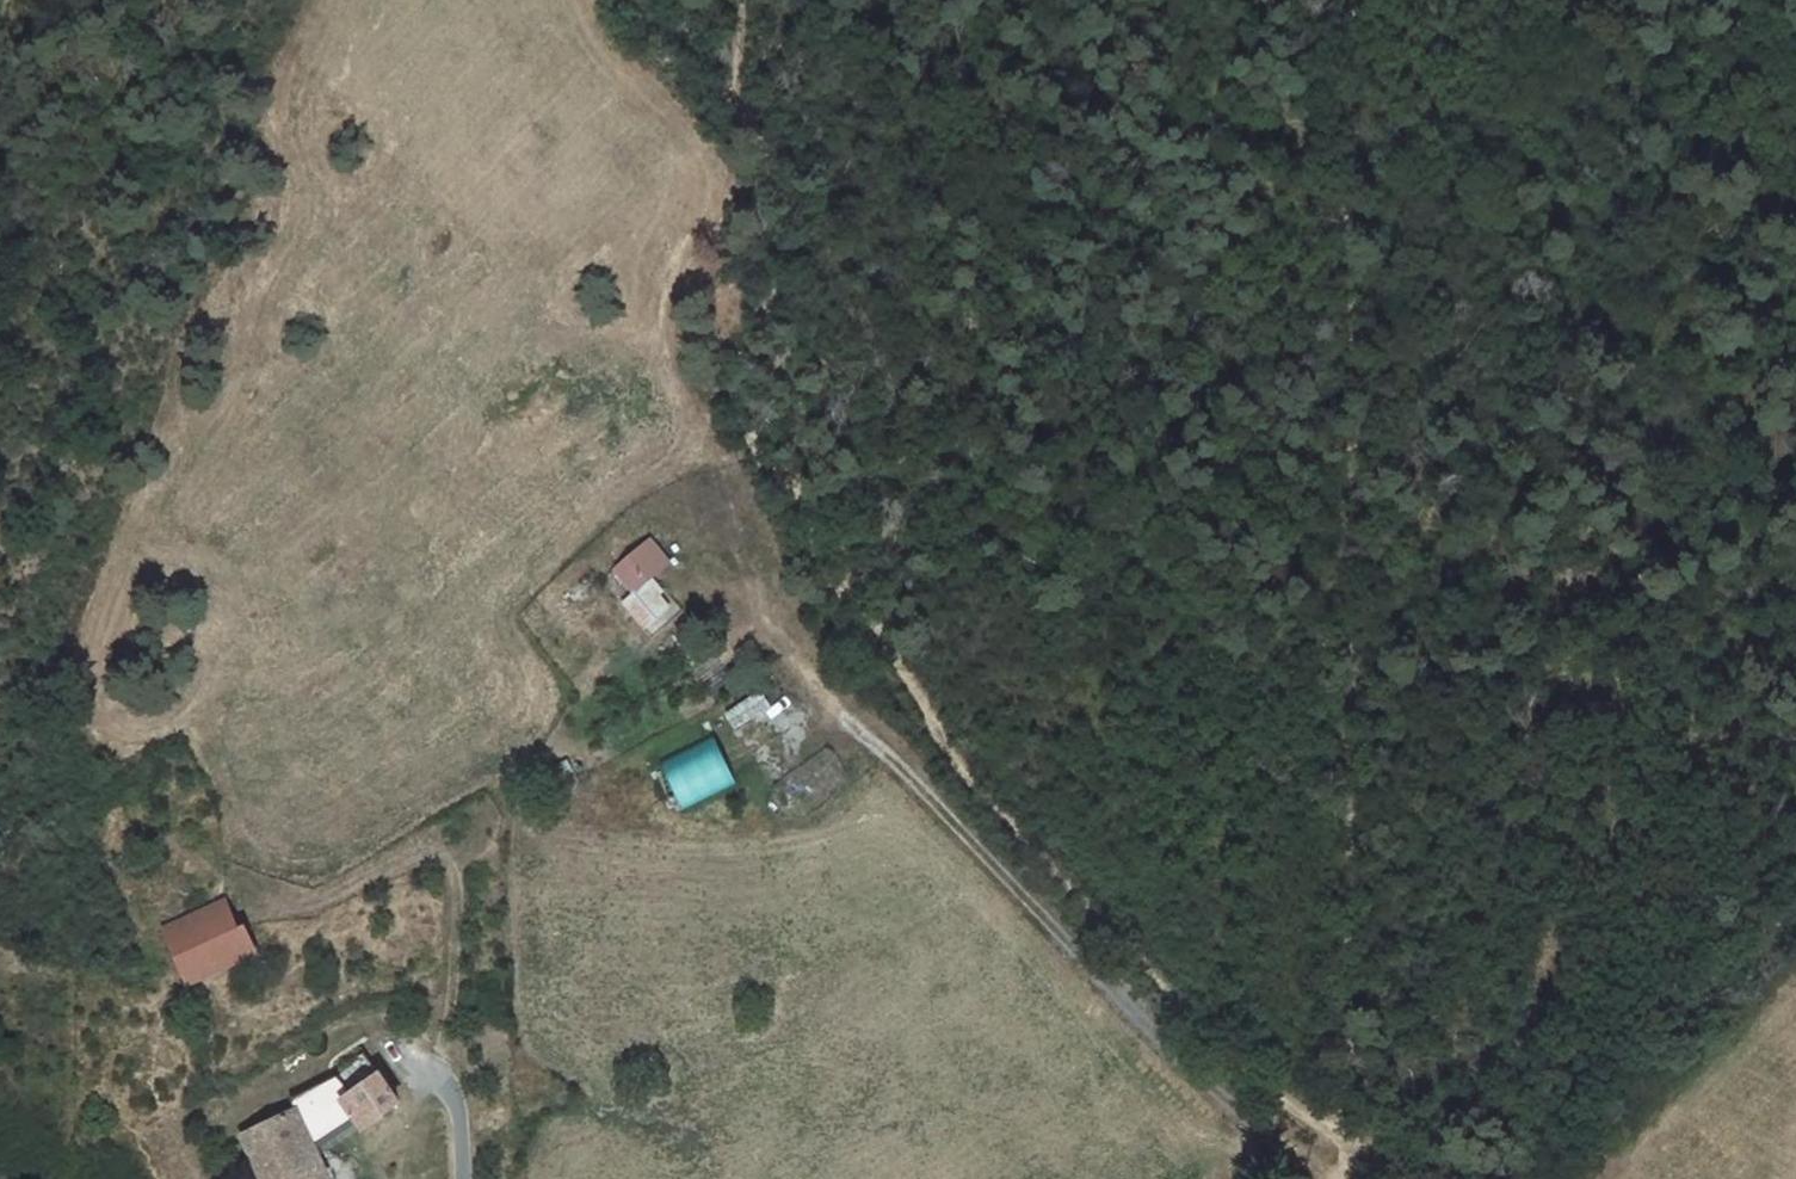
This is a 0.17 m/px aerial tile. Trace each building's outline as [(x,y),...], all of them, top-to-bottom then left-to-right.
[(620,632),(638,654),(655,641),(649,633),(655,629),(639,610),(658,596),(639,574),(606,601),(627,627),(620,632)] [(681,806),(735,782),(713,734),(660,759),(681,806)] [(143,921),(155,947),(231,913),(219,886),(143,921)] [(253,933),(243,908),(231,913),(242,938),(253,933)] [(155,947),(168,972),(242,938),(231,913),(155,947)] [(357,1105),(372,1130),(399,1113),(382,1087),(357,1105)] [(293,1178),(339,1178),(305,1117),(273,1136),(293,1178)]
